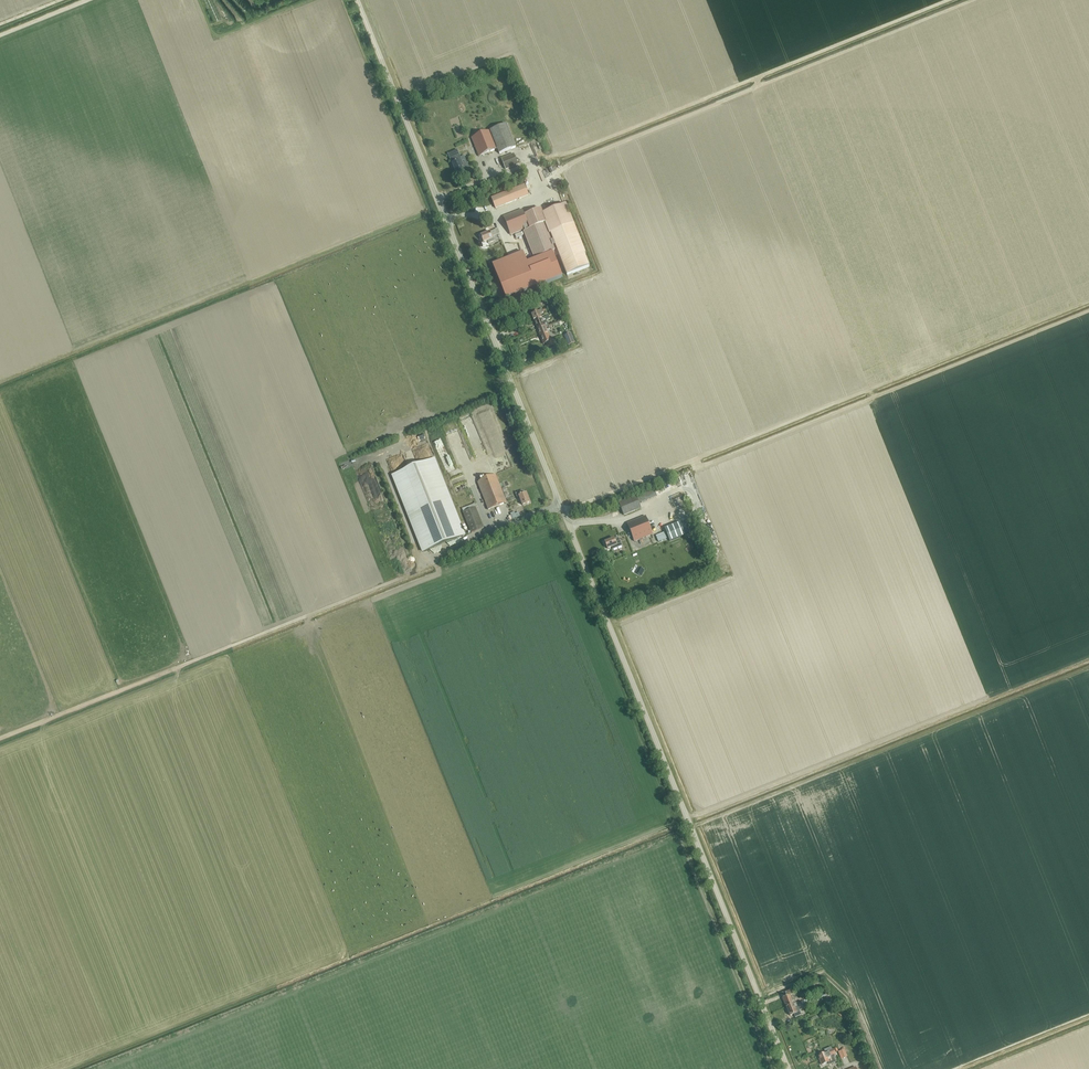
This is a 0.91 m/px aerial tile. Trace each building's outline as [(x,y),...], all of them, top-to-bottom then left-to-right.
[(489,130),(471,137),(479,156),(497,148),(499,153),(515,146),(506,123),(489,130)] [(457,150),(448,153),(456,172),(462,169),(461,166),(463,165),(461,159),(460,160),(459,158),(460,158),(457,150)] [(505,169),(518,164),(514,153),(501,158),(505,169)] [(495,208),(528,195),(524,184),(491,197),(495,208)] [(542,196),(538,197),(541,204),(551,201),(549,196),(543,198),(542,196)] [(552,250),(556,249),(550,234),(573,225),(565,205),(543,213),(541,208),(524,215),(521,209),(503,216),(510,234),(524,229),(525,231),(523,232),(531,251),(529,252),(530,254),(532,253),(534,258),(552,250)] [(573,225),(550,234),(556,249),(552,250),(554,255),(558,253),(567,275),(589,266),(573,225)] [(492,236),(497,234),(495,229),(490,231),(480,235),(483,242),(493,238),(492,236)] [(524,242),(514,247),(517,252),(527,248),(524,242)] [(553,252),(527,262),(523,252),(492,264),(506,299),(562,277),(553,252)] [(534,321),(542,318),(540,313),(546,311),(545,308),(531,314),(534,321)] [(537,329),(548,324),(546,320),(550,318),(548,315),(542,318),(534,321),(537,329)] [(550,328),(549,327),(553,326),(551,323),(548,324),(537,329),(540,336),(548,333),(546,330),(550,328)] [(570,332),(564,335),(568,345),(574,343),(570,332)] [(548,333),(540,336),(543,344),(551,341),(548,333)] [(488,412),(478,416),(481,423),(491,420),(488,412)] [(433,458),(392,475),(423,552),(464,535),(433,458)] [(488,509),(506,502),(495,474),(477,482),(488,509)] [(522,505),(530,502),(526,493),(523,493),(522,490),(515,493),(516,496),(518,496),(522,505)] [(624,515),(641,508),(636,496),(619,502),(624,515)] [(471,532),(483,527),(475,507),(463,512),(471,532)] [(634,541),(652,534),(645,516),(627,523),(634,541)] [(685,535),(680,522),(664,528),(669,541),(685,535)] [(607,548),(611,547),(612,549),(622,545),(618,536),(614,538),(604,542),(607,548)] [(782,998),(786,1007),(793,1004),(789,995),(792,994),(790,990),(785,992),(786,996),(782,998)] [(793,1004),(786,1007),(789,1015),(794,1014),(795,1017),(801,1015),(798,1007),(797,1007),(795,1003),(793,1004)] [(829,1061),(827,1057),(835,1054),(833,1049),(826,1052),(817,1055),(821,1065),(829,1061)] [(838,1051),(841,1059),(847,1056),(844,1049),(838,1051)]
